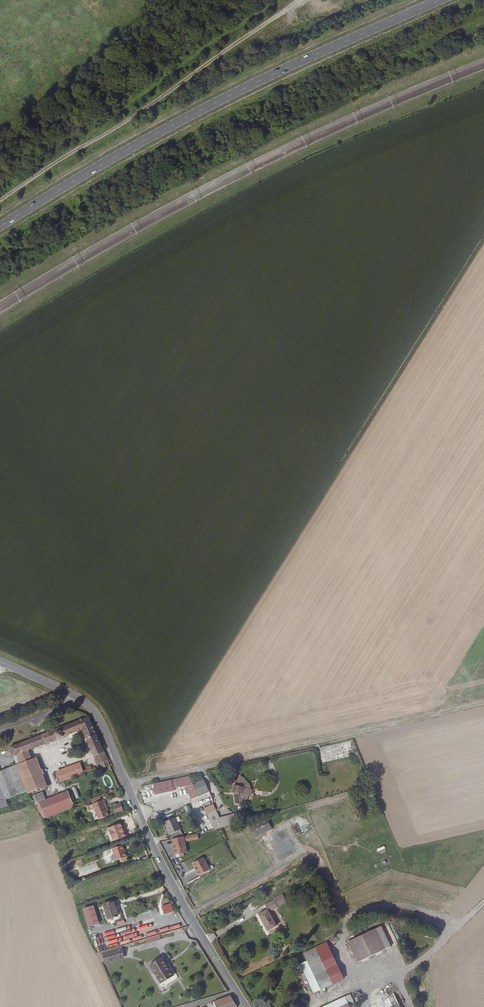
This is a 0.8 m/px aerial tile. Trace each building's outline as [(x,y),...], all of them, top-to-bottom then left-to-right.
[(101,744),(89,717),(60,728),(64,737),(69,735),(83,730),(91,748),(101,744)] [(64,737),(60,728),(10,747),(14,756),(28,751),(64,737)] [(103,750),(101,744),(91,748),(93,754),(103,750)] [(110,765),(103,750),(93,754),(98,766),(99,765),(99,766),(101,765),(103,768),(110,765)] [(14,756),(17,765),(31,760),(31,759),(28,751),(14,756)] [(31,760),(17,765),(18,768),(22,778),(29,794),(33,792),(33,794),(35,793),(34,792),(38,791),(38,792),(46,789),(46,788),(51,786),(46,774),(43,776),(41,770),(44,768),(40,758),(36,759),(36,758),(33,759),(32,758),(31,759),(31,760)] [(83,772),(80,763),(57,771),(61,782),(63,781),(84,773),(83,772)] [(0,785),(22,778),(18,768),(0,775),(0,784),(0,785)] [(236,798),(235,797),(236,804),(242,804),(242,803),(247,801),(248,802),(252,796),(253,796),(254,791),(252,791),(250,784),(249,785),(245,780),(246,779),(241,776),(238,782),(239,783),(239,785),(239,786),(235,785),(233,793),(235,794),(238,794),(238,796),(236,798)] [(198,796),(209,791),(204,780),(192,782),(189,777),(154,784),(156,795),(174,791),(173,788),(180,787),(180,788),(185,787),(186,789),(190,799),(193,803),(200,800),(199,797),(198,796)] [(7,803),(29,794),(22,778),(0,785),(7,803)] [(7,803),(0,785),(0,809),(8,806),(7,803)] [(35,803),(45,800),(43,792),(33,795),(35,803)] [(64,793),(36,805),(41,814),(44,819),(70,809),(64,793)] [(103,801),(93,804),(88,806),(90,810),(95,808),(99,819),(109,816),(106,809),(107,808),(104,800),(103,801)] [(120,803),(113,806),(116,815),(124,811),(120,803)] [(218,815),(214,805),(204,809),(207,815),(214,831),(233,825),(238,824),(235,814),(220,818),(218,815)] [(173,839),(184,837),(181,830),(182,830),(176,818),(165,823),(170,835),(171,835),(173,839)] [(184,837),(185,842),(198,839),(197,834),(184,837)] [(184,837),(173,839),(176,855),(187,853),(185,842),(184,837)] [(124,850),(126,850),(124,845),(113,849),(116,861),(128,857),(126,852),(125,852),(124,850)] [(203,858),(192,864),(199,876),(210,870),(203,858)] [(79,875),(98,870),(96,863),(89,865),(78,868),(79,875)] [(114,901),(113,896),(102,899),(104,904),(114,901)] [(267,911),(264,912),(259,915),(268,931),(277,926),(269,912),(279,908),(275,900),(266,905),(268,910),(267,911)] [(118,917),(114,901),(104,904),(108,920),(114,918),(114,919),(117,918),(117,917),(118,917)] [(171,904),(162,907),(165,914),(173,911),(171,904)] [(95,906),(85,909),(91,927),(101,924),(95,906)] [(378,926),(351,938),(362,961),(388,949),(378,926)] [(159,935),(145,939),(146,944),(161,940),(159,935)] [(285,944),(288,949),(301,941),(299,937),(285,944)] [(122,949),(103,955),(105,961),(124,955),(122,949)] [(333,950),(302,963),(316,993),(346,979),(333,950)] [(124,955),(105,961),(106,964),(125,958),(124,955)] [(163,957),(155,961),(150,965),(155,973),(153,974),(162,988),(179,978),(169,961),(166,962),(163,957)] [(306,998),(299,986),(292,991),(299,1003),(306,998)] [(387,996),(382,990),(377,994),(383,1000),(387,996)] [(231,995),(215,1001),(217,1006),(238,1006),(231,995)] [(356,1006),(351,995),(346,997),(350,1004),(351,1006),(355,1006),(356,1006)] [(346,997),(325,1006),(344,1006),(350,1004),(346,997)]
